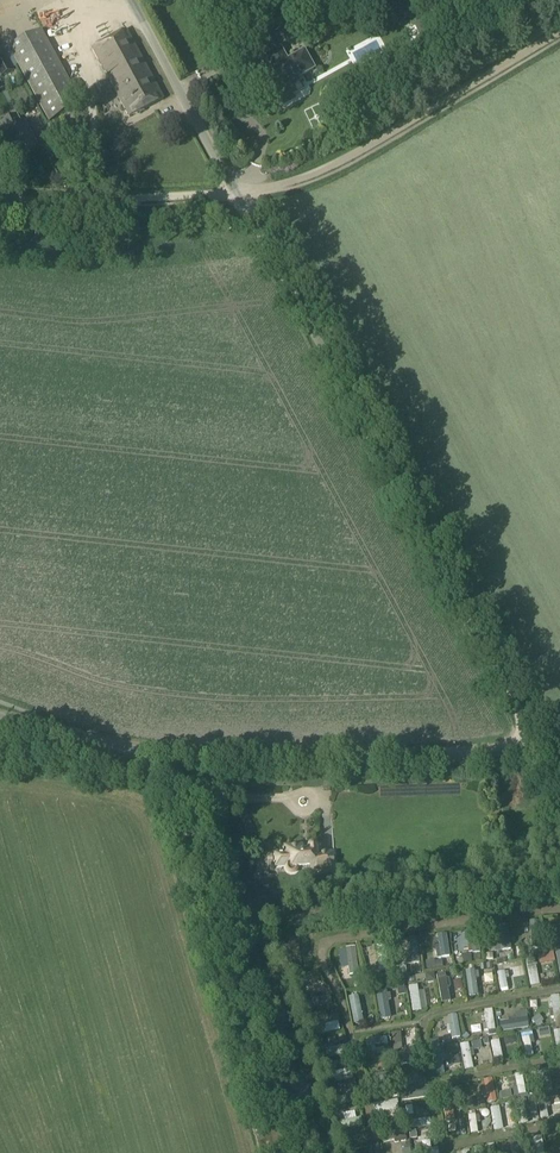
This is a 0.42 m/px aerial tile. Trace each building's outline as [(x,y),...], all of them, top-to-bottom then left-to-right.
[(429,16),(412,23),(420,43),(437,35),(429,16)] [(41,31),(8,48),(48,123),(81,106),(41,31)] [(126,31),(92,50),(129,119),(163,100),(126,31)] [(256,79),(255,83),(259,89),(263,90),(270,86),(279,102),(283,103),(288,100),(289,96),(287,92),(299,85),(296,79),(313,69),(304,52),(287,62),(280,50),(267,56),(273,69),(256,79)] [(1,79),(14,72),(13,69),(5,53),(4,52),(0,54),(0,78),(1,79)] [(91,88),(101,87),(100,76),(90,76),(91,88)] [(61,123),(49,127),(58,145),(69,139),(61,123)] [(314,824),(324,824),(324,810),(314,810),(314,824)] [(282,859),(274,859),(275,867),(287,866),(287,870),(307,869),(307,875),(336,873),(334,853),(320,854),(319,842),(281,844),(282,859)] [(529,922),(531,948),(540,947),(538,922),(529,922)] [(499,932),(502,950),(511,949),(508,925),(499,926),(499,932)] [(470,932),(472,945),(468,946),(469,952),(472,952),(473,953),(480,952),(477,931),(470,932)] [(449,957),(446,934),(438,935),(439,949),(436,950),(437,958),(449,957)] [(405,956),(407,965),(419,963),(416,939),(407,940),(409,955),(405,956)] [(358,949),(365,948),(364,941),(356,942),(358,949)] [(380,970),(388,969),(384,944),(376,945),(380,970)] [(466,946),(458,947),(459,955),(467,954),(466,946)] [(295,958),(292,959),(293,964),(297,963),(298,972),(306,970),(303,947),(294,949),(295,958)] [(350,972),(358,971),(355,953),(348,954),(350,972)] [(555,962),(553,953),(545,954),(547,963),(555,962)] [(539,985),(533,956),(525,957),(530,987),(539,985)] [(411,967),(412,974),(420,973),(419,966),(411,967)] [(511,971),(511,981),(522,980),(521,970),(511,971)] [(478,995),(475,979),(479,978),(478,972),(475,972),(474,971),(465,972),(469,996),(478,995)] [(504,971),(497,973),(500,990),(508,988),(504,971)] [(428,983),(436,982),(434,973),(426,974),(427,980),(428,983)] [(436,976),(442,1003),(450,1001),(447,987),(451,986),(449,979),(445,979),(444,974),(436,976)] [(393,988),(390,977),(383,979),(386,990),(393,988)] [(417,986),(409,987),(413,1012),(421,1010),(417,986)] [(380,1020),(390,1018),(388,1001),(390,1000),(389,994),(387,995),(386,991),(376,993),(380,1020)] [(316,999),(315,996),(311,997),(311,1000),(307,1001),(309,1009),(331,1004),(330,996),(316,999)] [(354,1025),(363,1023),(357,996),(348,998),(354,1025)] [(550,997),(552,1010),(549,1010),(550,1017),(553,1017),(554,1022),(559,1021),(559,1007),(559,996),(550,997)] [(487,1031),(495,1030),(492,1010),(484,1011),(487,1031)] [(309,1020),(311,1028),(335,1022),(333,1014),(309,1020)] [(460,1037),(456,1015),(448,1017),(448,1018),(443,1019),(444,1026),(449,1025),(452,1039),(460,1037)] [(543,1021),(538,1015),(532,1020),(538,1027),(542,1024),(541,1023),(543,1021)] [(499,1023),(501,1032),(529,1028),(527,1018),(509,1021),(499,1023)] [(313,1028),(315,1036),(339,1030),(338,1022),(313,1028)] [(492,1041),(491,1041),(494,1062),(500,1061),(498,1052),(502,1051),(501,1047),(497,1047),(496,1036),(492,1037),(492,1041)] [(526,1057),(533,1056),(529,1036),(522,1038),(526,1057)] [(389,1037),(365,1039),(366,1047),(370,1047),(371,1049),(375,1048),(374,1046),(390,1044),(389,1037)] [(438,1039),(429,1041),(430,1047),(439,1045),(438,1039)] [(465,1070),(473,1068),(471,1057),(474,1056),(473,1051),(473,1049),(469,1050),(468,1043),(459,1045),(465,1070)] [(457,1045),(448,1046),(450,1054),(458,1052),(457,1045)] [(344,1054),(343,1046),(318,1052),(320,1060),(344,1054)] [(445,1061),(444,1054),(441,1055),(440,1050),(431,1051),(435,1075),(444,1074),(442,1062),(445,1061)] [(395,1057),(396,1066),(422,1063),(421,1054),(409,1056),(395,1057)] [(541,1070),(535,1071),(536,1078),(538,1078),(539,1084),(543,1083),(544,1087),(551,1085),(548,1068),(541,1069),(541,1070)] [(352,1078),(351,1069),(328,1074),(330,1082),(352,1078)] [(371,1075),(372,1083),(391,1081),(391,1073),(371,1075)] [(525,1093),(522,1074),(515,1075),(517,1088),(518,1095),(525,1093)] [(484,1090),(481,1091),(482,1097),(486,1096),(487,1102),(495,1101),(491,1078),(482,1080),(484,1090)] [(411,1086),(411,1090),(404,1091),(406,1101),(429,1097),(428,1087),(426,1087),(419,1088),(418,1084),(411,1086)] [(343,1087),(331,1091),(332,1098),(345,1094),(343,1087)] [(500,1093),(501,1100),(511,1098),(510,1091),(500,1093)] [(356,1094),(336,1098),(337,1105),(357,1101),(356,1094)] [(446,1123),(455,1122),(450,1094),(441,1095),(446,1123)] [(543,1094),(536,1095),(540,1119),(547,1117),(546,1110),(552,1109),(550,1097),(543,1098),(543,1094)] [(465,1100),(467,1109),(473,1108),(472,1099),(465,1100)] [(530,1109),(529,1104),(525,1105),(524,1099),(515,1101),(519,1125),(528,1123),(525,1110),(530,1109)] [(503,1114),(501,1106),(490,1108),(494,1128),(501,1126),(499,1114),(503,1114)] [(352,1107),(336,1110),(338,1120),(353,1117),(352,1107)] [(477,1110),(467,1111),(470,1134),(477,1133),(476,1120),(478,1120),(477,1110)] [(419,1117),(413,1118),(413,1121),(411,1121),(412,1128),(430,1125),(429,1119),(419,1120),(419,1117)] [(337,1126),(337,1130),(362,1125),(361,1118),(340,1122),(341,1126),(337,1126)] [(404,1130),(381,1135),(383,1143),(405,1138),(404,1130)] [(343,1135),(344,1144),(354,1142),(353,1134),(343,1135)] [(541,1137),(533,1138),(536,1152),(544,1152),(541,1137)] [(366,1140),(344,1145),(346,1152),(348,1152),(368,1148),(366,1140)] [(517,1141),(510,1143),(512,1152),(519,1152),(517,1141)] [(488,1152),(495,1152),(494,1145),(486,1146),(488,1152)]
